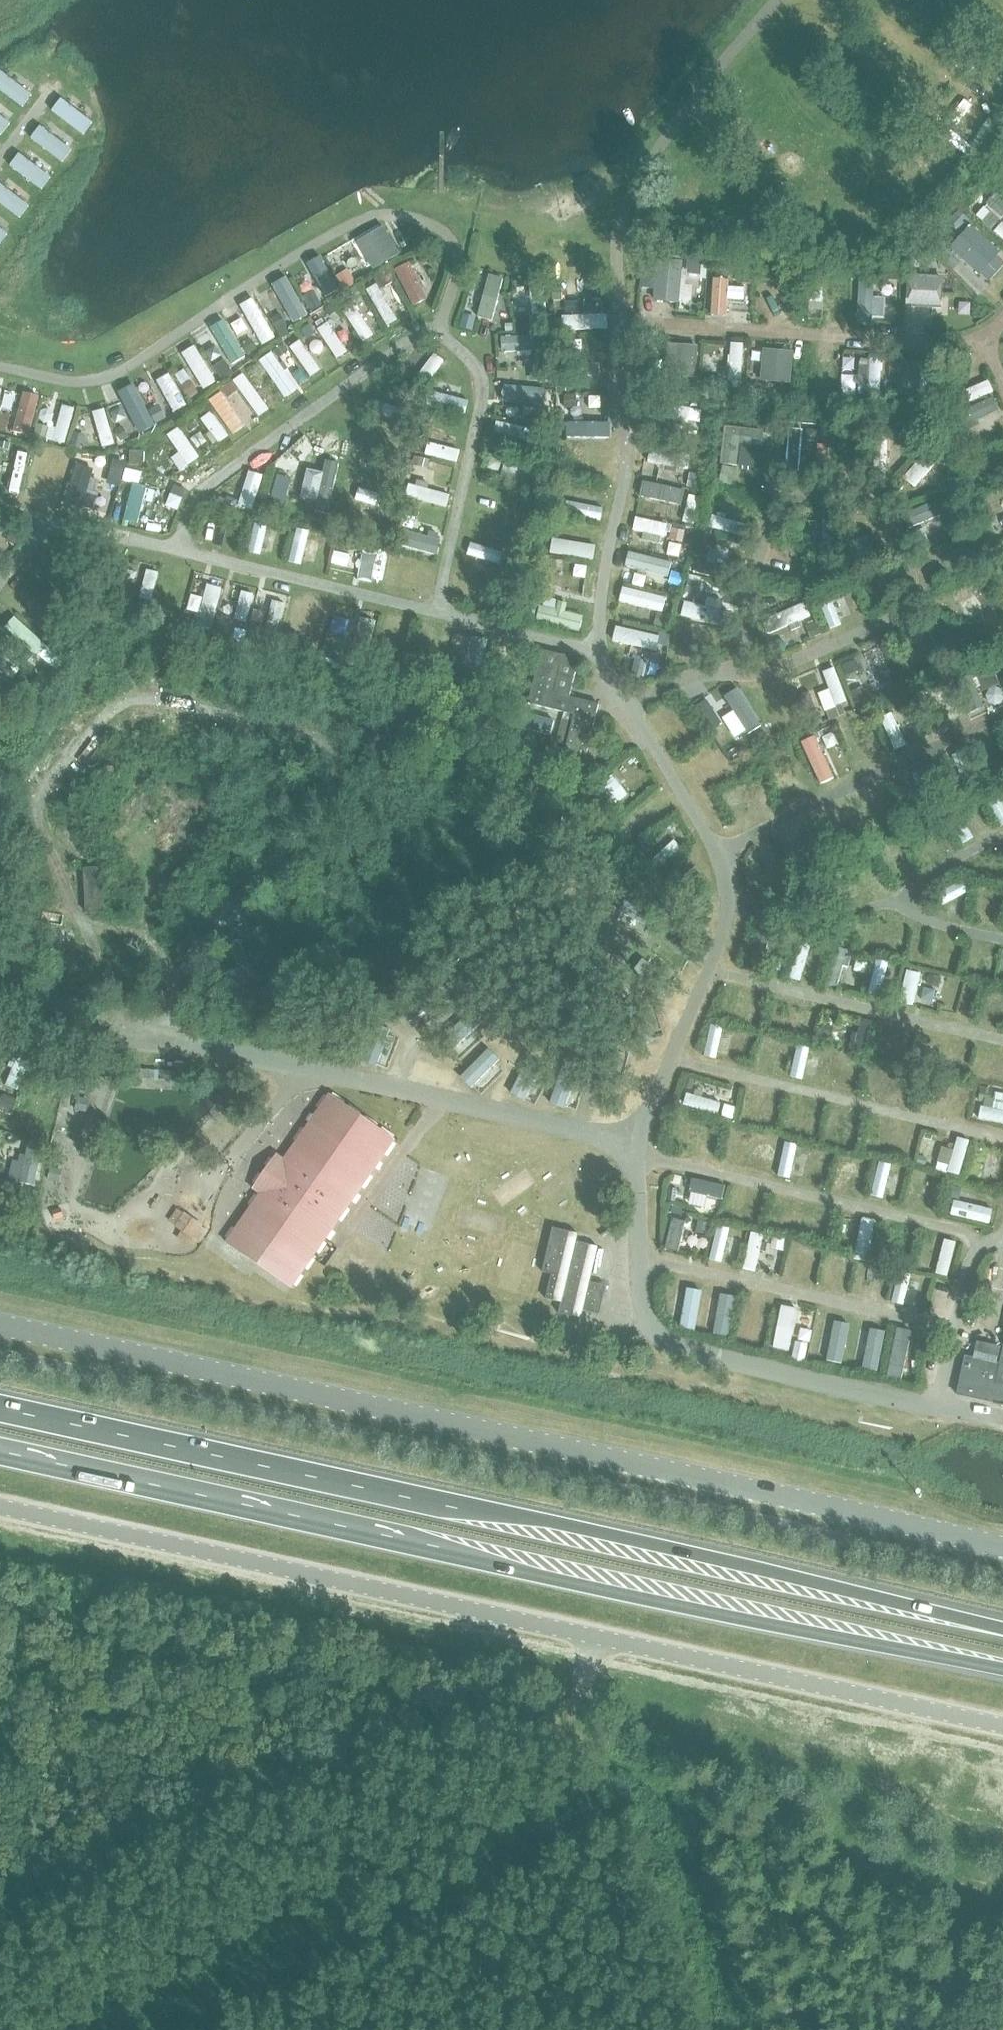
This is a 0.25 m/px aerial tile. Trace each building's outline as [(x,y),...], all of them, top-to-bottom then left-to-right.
[(0,73),(0,86),(26,106),(37,91),(5,66),(0,73)] [(64,95),(54,110),(89,132),(98,117),(64,95)] [(2,134),(14,120),(0,108),(0,132),(2,134)] [(45,121),(34,135),(62,158),(74,145),(45,121)] [(13,164),(43,186),(54,172),(24,149),(13,164)] [(949,156),(942,163),(956,176),(963,169),(949,156)] [(0,181),(0,200),(25,215),(35,200),(1,179),(0,181)] [(1002,218),(1002,196),(998,191),(978,212),(994,227),(1002,218)] [(6,245),(16,231),(0,220),(0,241),(6,245)] [(1002,268),(1002,248),(974,220),(953,242),(988,275),(999,263),(1002,268)] [(392,225),(358,232),(365,263),(399,256),(392,225)] [(327,253),(313,260),(330,294),(344,287),(327,253)] [(419,259),(401,264),(413,307),(431,302),(419,259)] [(668,261),(668,298),(697,298),(697,280),(690,280),(689,260),(668,261)] [(349,284),(359,279),(353,265),(342,269),(349,284)] [(493,268),(481,315),(497,319),(509,273),(493,268)] [(945,304),(947,270),(914,268),(912,302),(945,304)] [(276,282),(299,317),(316,306),(293,271),(276,282)] [(716,272),(714,311),(730,312),(731,273),(716,272)] [(893,279),(863,277),(861,314),(891,316),(893,279)] [(393,323),(404,315),(381,279),(370,287),(393,323)] [(732,283),(732,297),(750,297),(750,283),(732,283)] [(342,300),(368,339),(381,331),(355,292),(342,300)] [(256,293),(243,302),(267,340),(280,331),(256,293)] [(812,318),(813,294),(804,294),(803,317),(812,318)] [(814,296),(813,317),(827,318),(828,296),(814,296)] [(961,297),(962,311),(975,311),(974,297),(961,297)] [(566,310),(566,326),(611,326),(611,310),(566,310)] [(322,325),(341,355),(353,348),(333,317),(322,325)] [(240,359),(251,352),(231,321),(220,328),(240,359)] [(537,348),(536,331),(505,334),(507,351),(537,348)] [(303,336),(293,344),(316,373),(326,365),(303,336)] [(679,369),(702,369),(701,339),(679,339),(679,369)] [(746,378),(748,339),(734,339),(732,378),(746,378)] [(185,349),(208,386),(222,377),(199,340),(185,349)] [(794,378),(796,344),(766,343),(765,377),(794,378)] [(289,395),(303,386),(278,347),(264,356),(289,395)] [(435,377),(448,356),(437,349),(424,370),(435,377)] [(862,353),(862,390),(885,390),(885,353),(862,353)] [(604,373),(605,358),(592,357),(591,372),(604,373)] [(176,367),(160,374),(175,408),(191,401),(176,367)] [(237,377),(263,414),(274,406),(248,369),(237,377)] [(861,371),(847,371),(847,388),(861,389),(861,371)] [(992,376),(971,384),(976,398),(998,389),(992,376)] [(141,378),(123,386),(141,429),(159,421),(141,378)] [(508,381),(505,400),(542,405),(544,386),(508,381)] [(236,432),(251,422),(227,385),(212,394),(236,432)] [(436,386),(431,402),(470,414),(475,398),(436,386)] [(27,387),(17,429),(34,433),(44,391),(27,387)] [(592,389),(591,405),(606,406),(607,390),(592,389)] [(969,404),(976,418),(1002,406),(1002,401),(999,391),(969,404)] [(378,395),(373,410),(404,420),(409,406),(378,395)] [(43,437),(73,440),(77,402),(64,400),(61,424),(44,422),(43,437)] [(117,419),(134,416),(132,404),(116,406),(117,419)] [(212,428),(221,442),(234,434),(217,407),(205,414),(213,427),(212,428)] [(572,417),(571,436),(612,437),(613,418),(572,417)] [(430,449),(461,458),(465,445),(433,436),(430,449)] [(14,488),(26,490),(33,448),(20,446),(14,488)] [(650,446),(649,461),(683,464),(684,449),(650,446)] [(916,483),(928,476),(930,479),(941,472),(927,450),(904,464),(916,483)] [(144,479),(146,467),(130,464),(127,476),(144,479)] [(253,465),(241,501),(256,506),(268,470),(253,465)] [(643,478),(642,508),(658,508),(658,514),(676,515),(677,499),(685,499),(686,480),(643,478)] [(161,518),(164,500),(157,498),(160,483),(135,479),(129,514),(161,518)] [(420,480),(417,493),(451,503),(455,490),(420,480)] [(384,504),(387,488),(361,483),(358,499),(384,504)] [(686,517),(698,520),(705,492),(692,489),(686,517)] [(570,514),(607,516),(608,500),(571,497),(570,514)] [(925,530),(948,522),(940,497),(917,505),(925,530)] [(721,529),(736,525),(733,514),(718,518),(721,529)] [(252,547),(264,550),(272,521),(259,517),(252,547)] [(677,523),(673,536),(687,540),(691,527),(677,523)] [(441,548),(444,532),(415,526),(412,543),(441,548)] [(294,533),(286,555),(304,561),(311,538),(294,533)] [(971,550),(967,537),(932,547),(936,561),(971,550)] [(507,564),(511,550),(473,538),(468,552),(507,564)] [(683,553),(686,541),(672,538),(669,549),(683,553)] [(713,540),(712,554),(730,555),(731,542),(713,540)] [(364,545),(363,575),(388,577),(390,547),(364,545)] [(335,546),(334,561),(349,562),(350,547),(335,546)] [(148,564),(145,595),(159,597),(162,566),(148,564)] [(210,579),(208,592),(193,589),(189,614),(218,620),(225,582),(210,579)] [(622,597),(670,610),(674,594),(627,580),(622,597)] [(249,618),(258,589),(246,585),(237,614),(249,618)] [(965,617),(998,617),(998,591),(965,591),(965,617)] [(710,592),(710,599),(686,597),(685,616),(726,618),(728,593),(710,592)] [(282,620),(288,597),(276,594),(270,617),(282,620)] [(824,599),(833,625),(846,620),(837,595),(824,599)] [(782,625),(815,612),(809,597),(776,611),(782,625)] [(8,625),(49,664),(60,651),(20,613),(8,625)] [(655,642),(655,673),(665,673),(664,625),(617,626),(617,643),(655,642)] [(472,633),(470,646),(460,644),(458,662),(482,666),(486,635),(472,633)] [(859,652),(876,688),(898,677),(882,641),(859,652)] [(4,662),(11,651),(0,645),(0,660),(4,662)] [(565,753),(585,758),(599,704),(563,696),(572,658),(541,650),(528,704),(565,713),(557,743),(567,745),(565,753)] [(839,662),(826,667),(833,686),(821,690),(827,708),(851,700),(839,662)] [(953,718),(966,713),(960,700),(948,705),(953,718)] [(895,708),(882,714),(898,748),(910,743),(895,708)] [(618,802),(632,791),(614,771),(601,783),(618,802)] [(666,863),(684,847),(677,839),(658,855),(666,863)] [(86,903),(106,905),(108,863),(89,862),(86,903)] [(796,930),(782,971),(803,977),(816,937),(796,930)] [(850,976),(854,946),(834,943),(830,973),(850,976)] [(860,953),(858,967),(869,969),(872,955),(860,953)] [(871,990),(886,991),(888,955),(873,954),(871,990)] [(648,961),(648,978),(662,979),(662,962),(648,961)] [(908,966),(902,1000),(919,1003),(924,968),(908,966)] [(924,984),(924,997),(939,996),(939,984),(924,984)] [(713,1021),(706,1053),(720,1056),(726,1024),(713,1021)] [(801,1041),(794,1074),(807,1076),(813,1044),(801,1041)] [(488,1046),(464,1073),(480,1087),(504,1059),(488,1046)] [(514,1092),(531,1098),(545,1061),(528,1055),(514,1092)] [(148,1074),(170,1075),(170,1067),(148,1066),(148,1074)] [(1002,1120),(1002,1089),(985,1086),(980,1116),(1002,1120)] [(686,1104),(721,1111),(724,1097),(688,1090),(686,1104)] [(401,1145),(337,1100),(329,1094),(284,1159),(277,1155),(253,1189),(260,1194),(226,1243),(298,1293),(401,1145)] [(724,1113),(737,1117),(740,1104),(727,1101),(724,1113)] [(786,1138),(781,1174),(795,1176),(800,1140),(786,1138)] [(17,1145),(12,1180),(32,1183),(36,1148),(17,1145)] [(876,1156),(868,1193),(887,1197),(895,1160),(876,1156)] [(726,1196),(728,1180),(692,1176),(690,1191),(726,1196)] [(953,1214),(994,1220),(997,1203),(956,1197),(953,1214)] [(184,1212),(175,1225),(174,1226),(193,1240),(203,1225),(184,1212)] [(404,1224),(427,1235),(432,1224),(409,1213),(404,1224)] [(673,1213),(671,1244),(687,1245),(689,1214),(673,1213)] [(864,1214),(856,1257),(878,1260),(886,1218),(864,1214)] [(721,1221),(712,1255),(724,1259),(734,1225),(721,1221)] [(759,1268),(767,1230),(749,1227),(741,1265),(759,1268)] [(546,1298),(561,1302),(559,1313),(572,1316),(573,1316),(581,1318),(583,1311),(599,1314),(606,1286),(581,1280),(589,1245),(576,1242),(578,1234),(569,1232),(553,1228),(542,1272),(551,1274),(546,1298)] [(947,1235),(938,1270),(952,1273),(960,1238),(947,1235)] [(895,1276),(891,1298),(908,1301),(912,1280),(895,1276)] [(701,1326),(703,1285),(687,1284),(684,1325),(701,1326)] [(721,1290),(716,1331),(732,1333),(737,1292),(721,1290)] [(794,1348),(797,1304),(773,1302),(770,1346),(794,1348)] [(816,1317),(816,1302),(803,1302),(803,1317),(816,1317)] [(830,1357),(845,1360),(852,1320),(836,1317),(830,1357)] [(803,1323),(794,1356),(807,1359),(815,1326),(803,1323)] [(896,1324),(893,1373),(912,1375),(915,1326),(896,1324)] [(866,1365),(882,1367),(887,1326),(871,1325),(866,1365)] [(1000,1347),(978,1343),(975,1354),(998,1359),(1000,1347)] [(1002,1404),(1002,1347),(999,1364),(965,1357),(957,1395),(1002,1404)]
